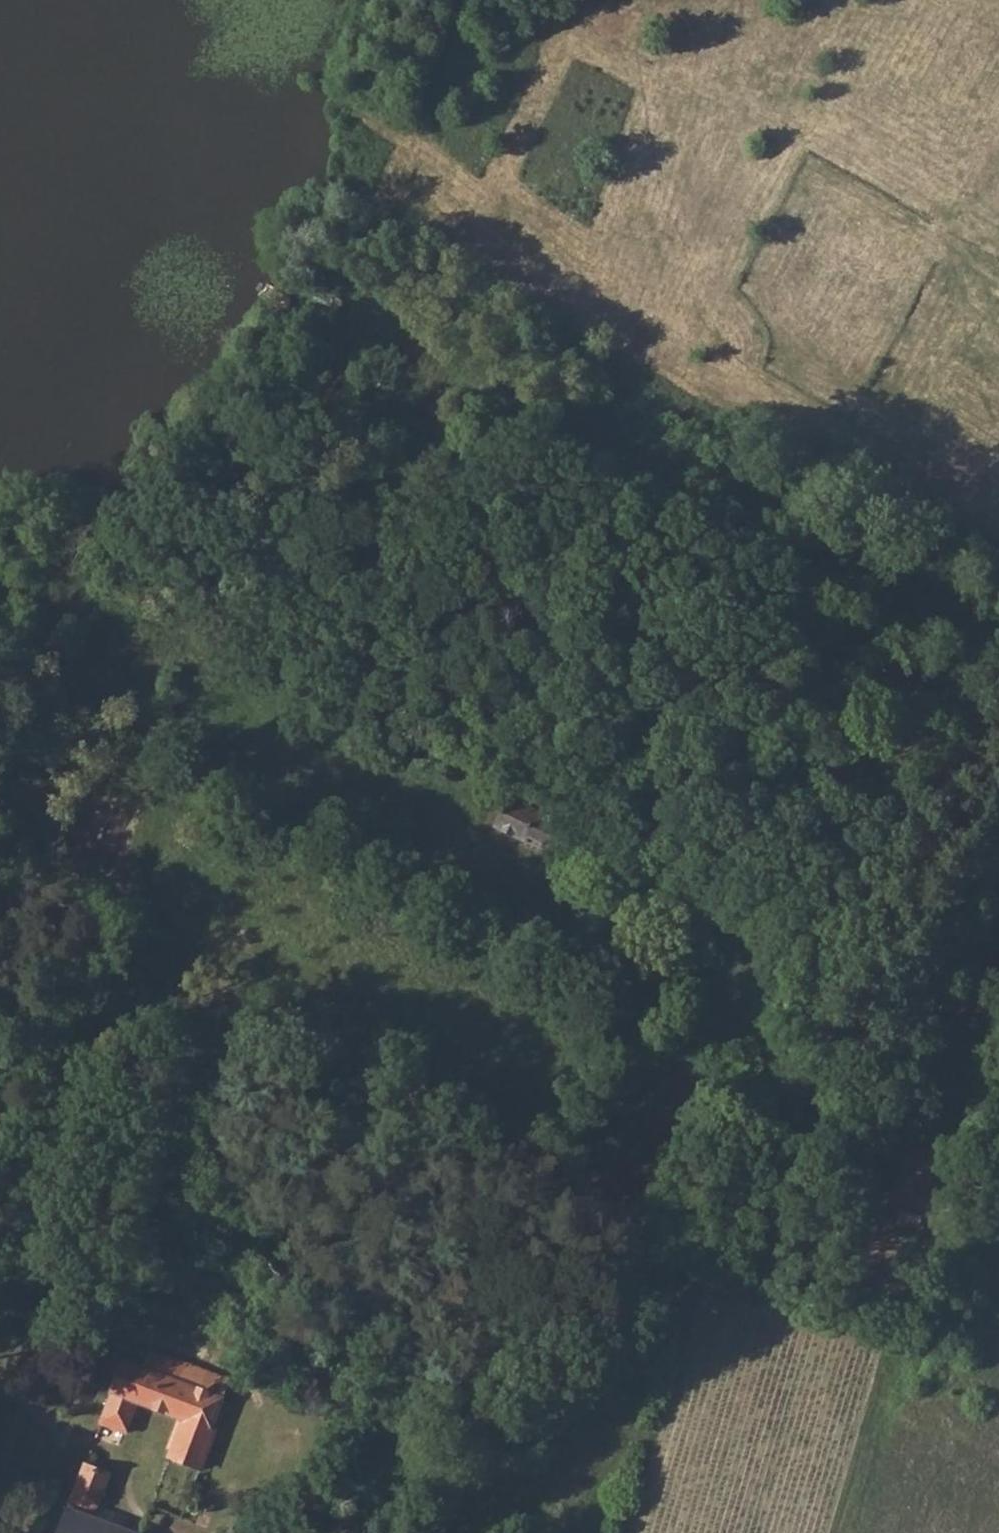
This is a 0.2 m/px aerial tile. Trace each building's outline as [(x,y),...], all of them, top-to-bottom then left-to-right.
[(502,814),(498,824),(523,837),(526,832),(536,811),(497,790),(489,806),(502,814)] [(536,811),(526,832),(549,843),(558,823),(536,811)] [(157,1501),(186,1512),(216,1423),(209,1414),(219,1387),(179,1372),(184,1353),(151,1339),(142,1358),(127,1353),(104,1414),(126,1424),(140,1391),(188,1411),(157,1501)] [(57,1532),(141,1532),(143,1527),(91,1507),(86,1505),(90,1495),(95,1497),(108,1464),(86,1457),(57,1532)]
